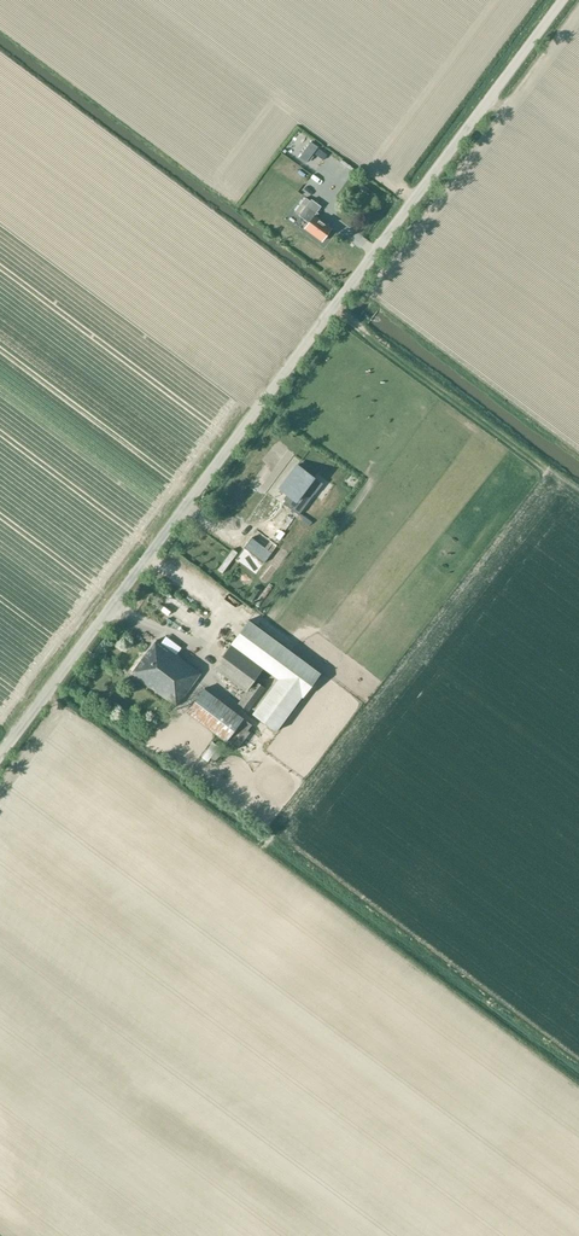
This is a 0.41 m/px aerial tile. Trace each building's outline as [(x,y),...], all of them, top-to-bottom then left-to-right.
[(310,141),(299,157),(305,162),(316,146),(310,141)] [(300,190),(302,192),(304,189),(307,191),(310,193),(313,190),(309,187),(312,183),(307,179),(301,187),(302,187),(300,190)] [(304,229),(322,242),(325,239),(327,239),(329,236),(328,234),(333,228),(315,215),(321,206),(311,199),(310,200),(306,197),(295,212),(299,215),(299,216),(309,223),(304,229)] [(362,245),(357,252),(368,259),(373,253),(362,245)] [(383,368),(380,371),(395,380),(397,376),(383,368)] [(297,465),(280,489),(289,496),(283,504),(299,515),(315,494),(322,484),(314,478),(297,465)] [(255,587),(247,599),(252,602),(260,590),(255,587)] [(211,617),(219,608),(204,596),(197,605),(211,617)] [(230,623),(233,616),(220,610),(217,616),(230,623)] [(321,673),(249,620),(214,668),(246,692),(263,669),(278,679),(253,714),(276,732),(302,697),(303,698),(321,673)] [(158,640),(132,674),(177,707),(201,673),(177,654),(181,648),(166,636),(161,643),(158,640)] [(249,711),(265,688),(255,681),(238,704),(249,711)] [(355,697),(360,692),(348,683),(344,688),(355,697)] [(249,730),(253,725),(205,688),(187,712),(249,758),(262,741),(249,730)] [(162,738),(153,748),(161,755),(170,745),(162,738)] [(212,771),(220,756),(212,752),(205,767),(212,771)] [(163,758),(170,766),(175,760),(168,753),(163,758)]
